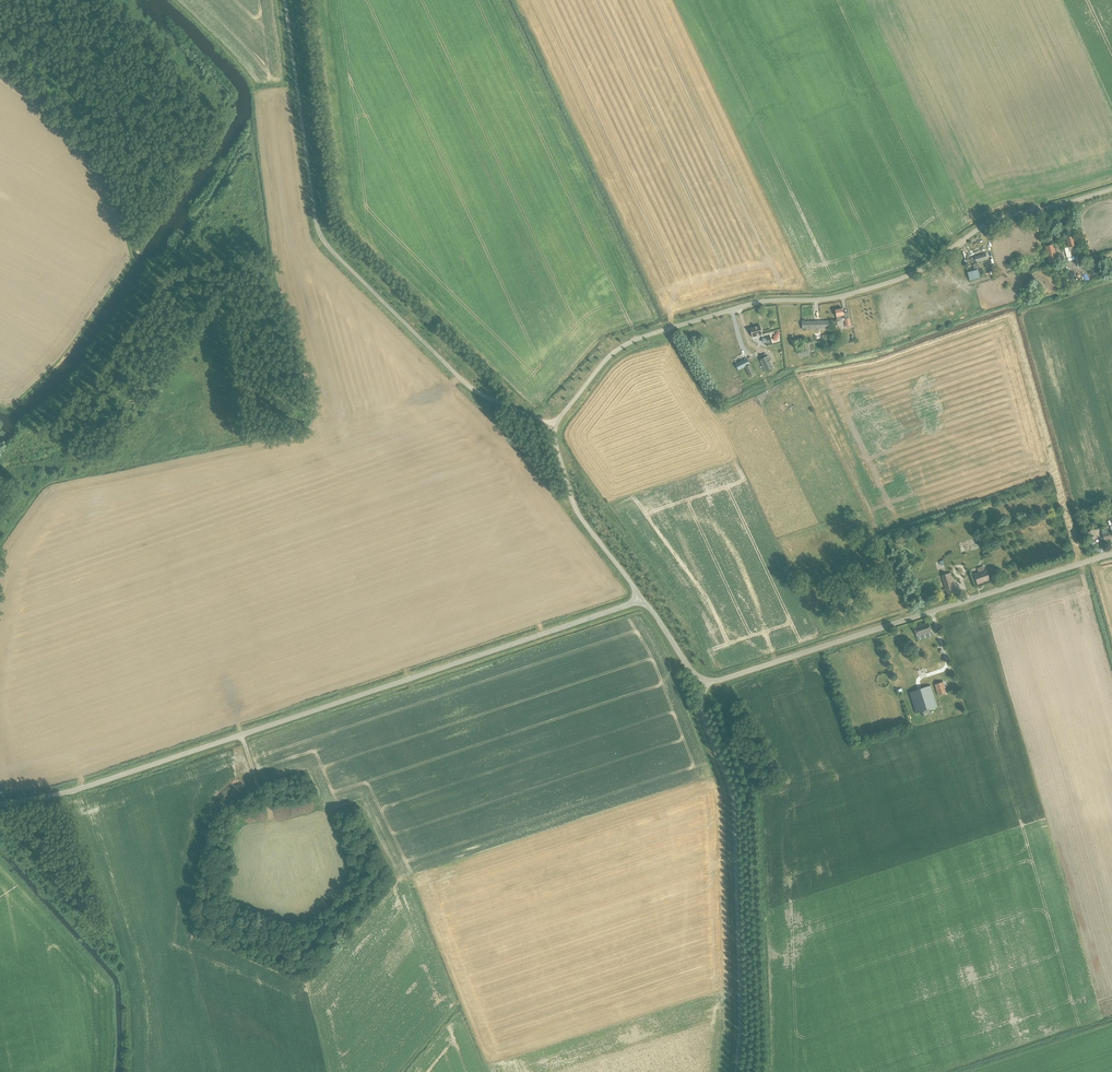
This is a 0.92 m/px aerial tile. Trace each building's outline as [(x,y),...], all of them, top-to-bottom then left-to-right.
[(1068,247),(1065,248),(1066,252),(1069,251),(1076,250),(1073,236),(1066,237),(1068,247)] [(1045,246),(1049,263),(1057,261),(1054,244),(1045,246)] [(1083,252),(1077,253),(1077,257),(1079,267),(1086,266),(1083,252)] [(976,257),(970,258),(972,263),(977,261),(988,258),(986,254),(976,257)] [(977,269),(968,272),(970,280),(979,277),(977,269)] [(843,308),(835,310),(837,322),(841,321),(840,316),(844,315),(843,308)] [(829,321),(802,321),(802,329),(829,328),(829,321)] [(757,335),(763,334),(760,326),(750,328),(752,337),(757,336),(757,335)] [(771,331),(765,332),(767,344),(773,343),(771,331)] [(753,362),(749,356),(736,362),(740,369),(753,362)] [(760,360),(766,372),(774,368),(768,356),(760,360)] [(745,367),(750,376),(755,374),(750,365),(745,367)] [(1089,540),(1096,539),(1093,530),(1087,532),(1089,540)] [(1104,540),(1111,538),(1111,532),(1102,534),(1104,540)] [(977,584),(989,580),(986,570),(985,571),(983,566),(977,568),(979,573),(974,575),(977,584)] [(955,594),(949,573),(942,575),(948,596),(955,594)] [(914,628),(917,636),(931,631),(929,623),(914,628)] [(935,684),(938,695),(947,692),(943,682),(935,684)] [(931,686),(910,692),(916,713),(937,707),(931,686)]
